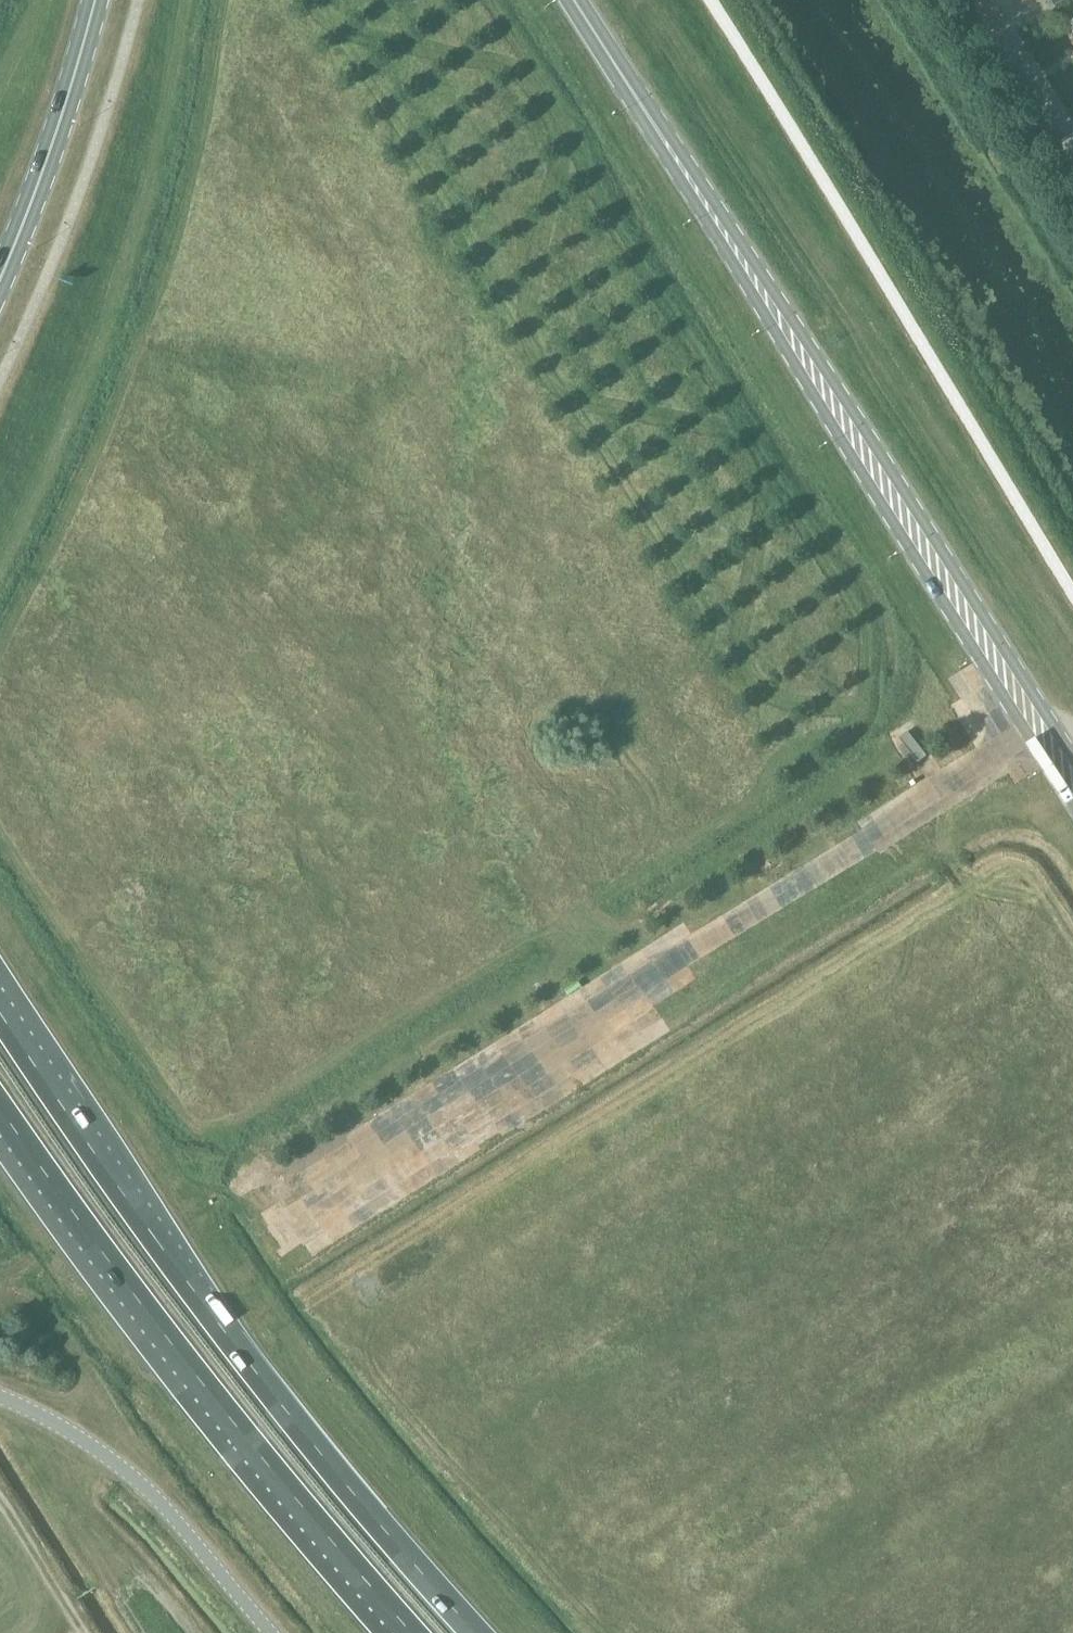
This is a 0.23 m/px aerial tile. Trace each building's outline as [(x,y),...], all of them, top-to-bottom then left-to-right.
[(681,1574),(696,1582),(702,1569),(687,1562),(681,1574)]
